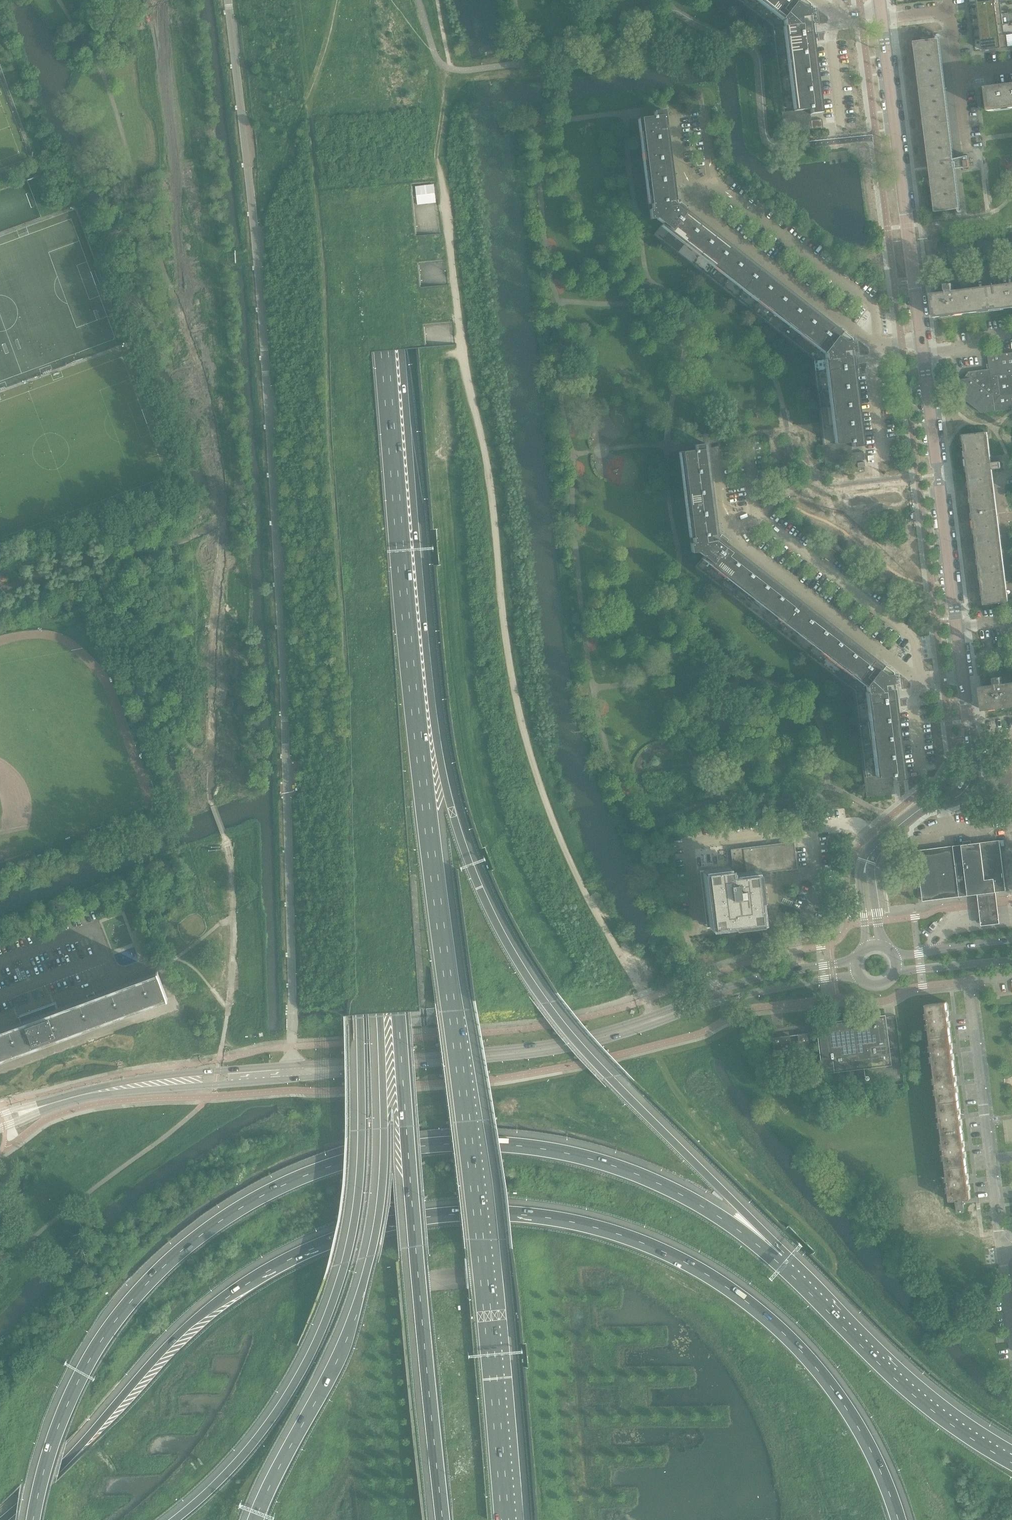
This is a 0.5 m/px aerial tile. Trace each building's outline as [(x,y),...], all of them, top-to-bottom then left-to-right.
[(784,132),(823,128),(822,119),(811,121),(810,114),(822,113),(822,112),(821,113),(811,33),(808,33),(808,31),(809,31),(810,31),(810,30),(810,29),(810,28),(809,28),(809,27),(808,27),(807,18),(810,18),(809,8),(808,9),(808,6),(800,0),(736,0),(771,27),(784,132)] [(979,17),(1002,14),(1000,3),(977,6),(979,17)] [(980,27),(1003,24),(1002,14),(979,17),(980,27)] [(981,38),(1004,35),(1003,24),(980,27),(981,38)] [(983,51),(1008,47),(1007,34),(1004,35),(981,38),(983,51)] [(963,160),(952,162),(937,39),(914,42),(935,212),(957,209),(953,169),(964,168),(963,160)] [(986,90),(986,87),(985,87),(988,111),(989,111),(1011,108),(1011,87),(986,90)] [(676,207),(674,207),(671,187),(674,187),(665,111),(654,112),(654,113),(655,113),(655,117),(638,119),(648,204),(651,204),(652,210),(649,210),(650,219),(656,219),(657,219),(663,223),(653,235),(812,359),(825,465),(864,460),(863,452),(852,453),(852,447),(863,445),(853,365),(850,365),(850,364),(851,363),(851,362),(851,361),(850,360),(849,360),(848,351),(851,350),(850,341),(849,339),(700,222),(698,224),(695,222),(697,219),(685,210),(683,213),(677,208),(679,205),(678,204),(676,207)] [(420,179),(403,181),(424,343),(441,341),(420,179)] [(961,283),(946,285),(946,287),(943,287),(939,293),(942,317),(943,316),(950,315),(950,316),(951,315),(1011,307),(1011,286),(963,292),(961,283)] [(989,355),(990,368),(970,371),(964,378),(956,379),(958,393),(982,412),(1011,408),(1011,352),(989,355)] [(989,463),(985,432),(963,435),(964,441),(965,451),(966,456),(984,605),(1006,602),(993,490),(990,470),(1001,468),(1001,461),(992,462),(989,463)] [(904,778),(894,698),(893,690),(891,673),(891,671),(726,543),(724,545),(723,544),(723,543),(723,542),(722,541),(721,541),(720,541),(720,542),(718,540),(718,539),(717,539),(715,539),(712,520),(715,519),(706,444),(706,443),(695,445),(696,445),(696,450),(679,452),(690,537),(693,537),(693,542),(690,543),(691,552),(697,551),(698,552),(698,551),(704,556),(694,568),(853,692),(866,798),(892,794),(895,794),(893,779),(904,778)] [(983,710),(990,709),(991,709),(998,708),(999,708),(1011,706),(1011,685),(1010,675),(994,677),(995,680),(991,680),(987,685),(988,689),(980,690),(983,710)] [(977,894),(996,892),(1006,891),(1000,840),(971,844),(971,841),(963,842),(963,845),(962,845),(917,850),(923,901),(968,895),(977,894)] [(727,868),(706,871),(712,927),(733,924),(761,921),(759,900),(757,886),(761,886),(759,867),(786,864),(787,870),(797,868),(794,844),(794,842),(731,849),(733,869),(727,870),(727,868)] [(996,892),(977,894),(982,925),(1000,923),(996,892)] [(19,1018),(21,1025),(0,1033),(0,1058),(166,997),(167,1000),(168,999),(158,972),(157,972),(158,975),(58,1012),(55,1004),(19,1018)] [(946,1002),(925,1004),(929,1038),(933,1070),(938,1103),(942,1135),(946,1168),(950,1201),(951,1201),(955,1200),(956,1206),(956,1207),(957,1208),(957,1209),(957,1210),(958,1210),(958,1211),(959,1212),(960,1212),(960,1213),(961,1213),(961,1212),(962,1212),(962,1211),(963,1210),(963,1209),(964,1209),(964,1208),(964,1207),(964,1206),(964,1204),(963,1204),(962,1200),(963,1200),(971,1199),(969,1184),(968,1175),(967,1165),(965,1152),(964,1142),(963,1133),(961,1119),(960,1110),(958,1100),(957,1086),(954,1068),(953,1054),(951,1044),(950,1035),(949,1021),(947,1012),(946,1002)] [(816,1024),(822,1073),(890,1065),(884,1016),(816,1024)] [(797,1034),(799,1052),(809,1051),(807,1033),(797,1034)] [(772,1037),(774,1055),(791,1053),(789,1035),(772,1037)]
